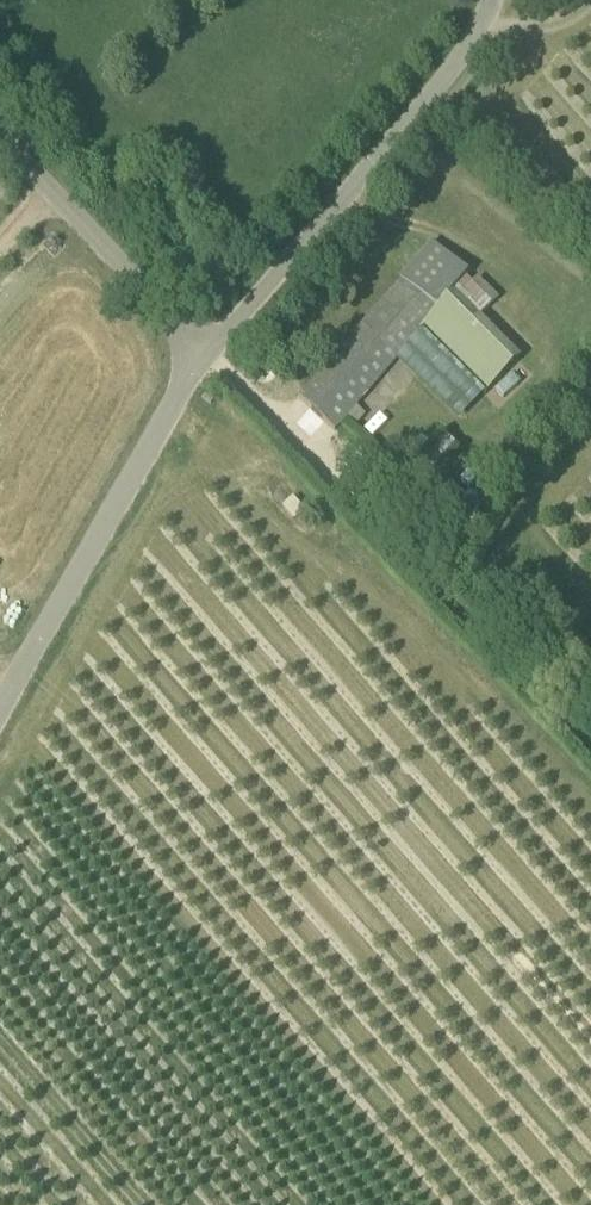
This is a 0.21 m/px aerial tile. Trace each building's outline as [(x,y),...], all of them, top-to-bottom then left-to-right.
[(523,360),(481,318),(499,300),(478,280),(474,285),(468,279),(470,277),(433,246),(299,400),(336,432),(346,420),(355,428),(366,416),(356,408),(407,349),(444,384),(460,368),(487,395),(523,360)] [(447,437),(417,468),(413,465),(406,472),(426,492),(434,484),(428,479),(458,448),(447,437)] [(295,501),(285,511),(294,521),(304,511),(295,501)]
